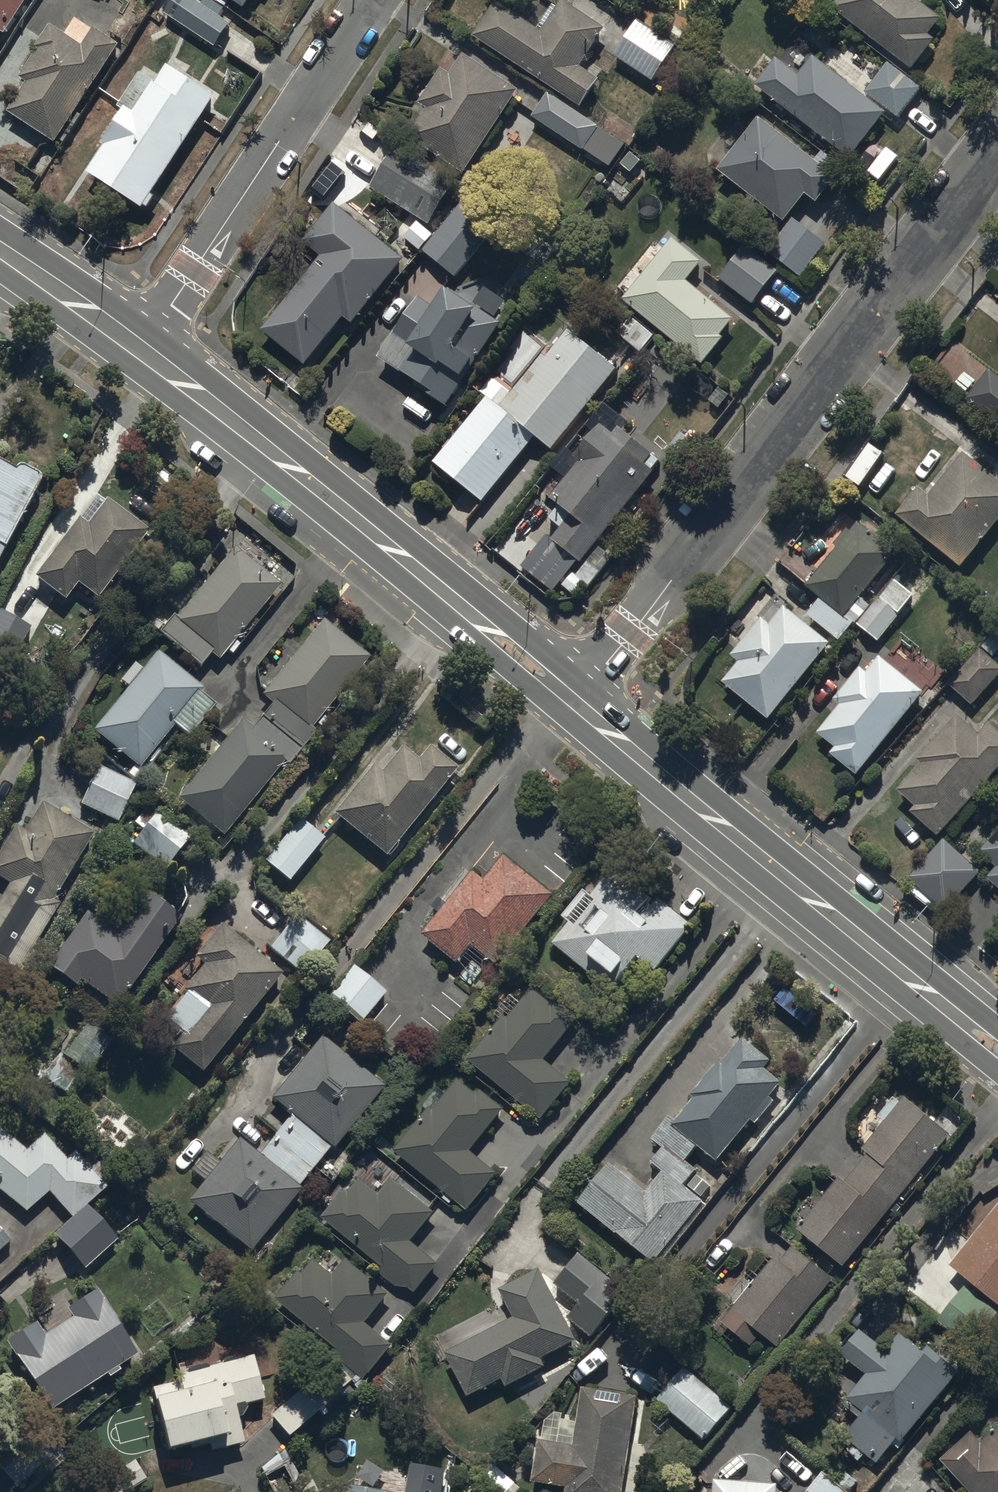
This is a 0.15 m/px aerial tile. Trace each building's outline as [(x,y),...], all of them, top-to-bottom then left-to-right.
[(6,36),(31,0),(0,0),(0,32),(6,36)] [(161,14),(218,49),(232,25),(190,0),(169,0),(161,14)] [(246,11),(253,0),(229,0),(246,11)] [(833,10),(914,72),(937,42),(931,37),(944,20),(917,0),(841,0),(833,10)] [(581,69),(586,60),(606,30),(564,2),(559,9),(553,6),(541,25),(546,28),(542,34),(496,4),(474,38),(583,109),(601,82),(596,79),(581,69)] [(676,47),(638,22),(615,58),(653,83),(676,47)] [(29,85),(9,114),(57,146),(124,47),(97,29),(85,47),(52,25),(17,77),(29,85)] [(465,176),(519,91),(465,55),(451,76),(443,71),(421,105),(429,110),(409,140),(465,176)] [(777,60),(757,86),(852,161),(888,115),(815,58),(800,78),(777,60)] [(923,88),(890,63),(867,93),(899,119),(923,88)] [(153,197),(216,98),(168,67),(156,85),(142,75),(126,100),(131,103),(86,172),(144,210),(146,207),(149,209),(155,199),(153,197)] [(629,147),(548,94),(532,117),(613,171),(629,147)] [(838,180),(758,118),(718,170),(787,223),(808,197),(818,205),(838,180)] [(399,147),(372,190),(431,227),(458,185),(399,147)] [(508,214),(476,188),(423,254),(455,280),(508,214)] [(321,261),(263,331),(310,370),(349,322),(354,326),(407,261),(338,204),(303,247),(321,261)] [(828,245),(794,220),(768,255),(802,280),(828,245)] [(433,236),(418,221),(403,237),(419,251),(433,236)] [(736,320),(688,283),(703,263),(673,239),(665,250),(653,241),(616,288),(628,297),(624,302),(706,366),(725,340),(722,337),(736,320)] [(745,248),(720,281),(754,306),(779,273),(745,248)] [(418,298),(417,300),(380,360),(422,386),(418,392),(448,410),(476,363),(479,364),(502,325),(449,293),(438,311),(418,298)] [(642,355),(656,336),(632,319),(618,338),(642,355)] [(618,370),(570,330),(548,356),(544,353),(512,392),(493,377),(480,394),(485,399),(433,462),(483,503),(537,438),(552,450),(618,370)] [(967,401),(997,425),(997,377),(990,371),(967,401)] [(583,565),(655,473),(652,471),(660,461),(623,432),(630,424),(606,405),(593,422),(599,427),(573,460),(579,464),(551,500),(562,508),(543,533),(547,536),(524,565),(557,590),(579,562),(583,565)] [(897,516),(962,569),(997,525),(997,480),(965,453),(929,497),(918,488),(897,516)] [(41,481),(16,468),(15,471),(0,463),(0,559),(41,481)] [(149,534),(107,501),(104,505),(95,498),(32,581),(62,604),(77,585),(98,601),(149,534)] [(807,588),(822,599),(807,617),(840,643),(869,606),(861,600),(897,554),(859,525),(851,534),(847,530),(835,545),(838,547),(807,588)] [(281,587),(234,548),(176,618),(174,617),(159,635),(201,670),(211,658),(218,663),(281,587)] [(878,643),(914,596),(895,581),(859,627),(878,643)] [(769,720),(831,644),(785,608),(771,625),(763,618),(732,658),(740,664),(724,684),(769,720)] [(0,617),(0,651),(16,659),(30,633),(0,617)] [(243,723),(178,800),(223,837),(285,763),(290,766),(316,734),(311,730),(369,660),(324,622),(261,697),(271,705),(251,729),(243,723)] [(997,653),(997,640),(993,636),(949,686),(974,706),(997,678),(997,665),(992,660),(997,653)] [(205,689),(156,651),(93,733),(141,769),(173,727),(189,739),(215,705),(201,694),(205,689)] [(859,777),(925,693),(880,658),(868,673),(861,668),(835,701),(841,706),(819,734),(837,748),(831,755),(859,777)] [(997,771),(997,732),(988,723),(979,734),(959,717),(919,762),(923,765),(899,792),(917,808),(912,814),(939,838),(997,771)] [(371,767),(331,814),(385,860),(459,772),(430,747),(418,762),(402,748),(380,775),(371,767)] [(79,807),(82,808),(119,825),(138,785),(98,766),(79,807)] [(92,837),(94,833),(42,803),(25,833),(17,828),(0,857),(0,882),(9,887),(0,902),(0,977),(14,985),(59,907),(53,904),(92,837)] [(128,848),(162,877),(188,846),(154,817),(128,848)] [(299,820),(263,863),(288,884),(324,841),(299,820)] [(980,853),(997,869),(997,833),(980,853)] [(982,874),(946,841),(910,879),(947,913),(982,874)] [(555,896),(505,856),(486,881),(474,872),(424,936),(474,976),(489,957),(500,966),(555,896)] [(570,925),(554,945),(613,993),(638,962),(654,974),(692,926),(661,901),(656,907),(650,903),(656,896),(618,866),(592,897),(583,890),(561,917),(570,925)] [(988,881),(997,889),(997,870),(988,881)] [(117,1008),(180,918),(143,892),(118,928),(90,908),(48,969),(76,989),(80,983),(117,1008)] [(297,917),(268,950),(302,979),(331,946),(297,917)] [(283,977),(221,927),(195,959),(204,966),(180,995),(184,998),(163,1023),(183,1040),(173,1052),(202,1075),(283,977)] [(385,994),(351,966),(323,1002),(357,1030),(385,994)] [(504,1017),(469,1058),(542,1120),(574,1083),(547,1060),(581,1020),(556,1000),(552,1004),(534,989),(508,1020),(504,1017)] [(109,1045),(84,1026),(43,1080),(68,1099),(109,1045)] [(240,1141),(188,1202),(251,1255),(303,1193),(299,1190),(332,1151),(333,1152),(386,1090),(322,1037),(270,1098),(290,1115),(257,1155),(240,1141)] [(578,1203),(655,1264),(653,1267),(657,1270),(709,1205),(686,1188),(698,1172),(687,1164),(700,1148),(717,1161),(751,1119),(759,1125),(777,1102),(772,1098),(782,1085),(766,1072),(774,1062),(744,1040),(725,1064),(722,1061),(695,1095),(698,1097),(677,1124),(669,1118),(653,1139),(665,1149),(654,1164),(660,1169),(647,1185),(645,1188),(649,1191),(648,1193),(610,1163),(578,1203)] [(476,1095),(458,1081),(446,1096),(435,1087),(421,1105),(429,1111),(396,1153),(470,1212),(498,1175),(470,1153),(504,1109),(480,1090),(476,1095)] [(799,1228),(846,1266),(952,1137),(905,1099),(901,1104),(895,1099),(880,1117),(886,1122),(862,1151),(868,1156),(846,1182),(840,1177),(799,1228)] [(26,1152),(0,1131),(0,1194),(26,1215),(49,1195),(70,1219),(103,1190),(50,1131),(26,1152)] [(345,1190),(321,1219),(381,1268),(378,1271),(401,1289),(403,1287),(414,1296),(439,1265),(412,1243),(436,1213),(394,1178),(380,1194),(361,1179),(349,1193),(345,1190)] [(94,1203),(55,1238),(85,1272),(124,1236),(94,1203)] [(952,1268),(971,1284),(940,1324),(972,1350),(979,1341),(987,1347),(997,1333),(997,1328),(993,1324),(997,1317),(997,1209),(952,1268)] [(11,1242),(0,1230),(0,1251),(11,1242)] [(834,1281),(794,1248),(781,1264),(775,1260),(719,1330),(750,1355),(764,1339),(778,1350),(834,1281)] [(629,1293),(581,1255),(557,1286),(582,1305),(570,1320),(594,1339),(629,1293)] [(390,1296),(346,1261),(334,1276),(313,1259),(276,1304),(371,1380),(396,1348),(367,1325),(390,1296)] [(579,1342),(541,1270),(501,1291),(515,1317),(446,1354),(470,1399),(504,1380),(509,1389),(548,1368),(544,1361),(579,1342)] [(37,1325),(6,1345),(50,1414),(107,1378),(110,1381),(121,1374),(118,1370),(138,1357),(96,1292),(65,1312),(70,1320),(44,1336),(37,1325)] [(899,1450),(961,1372),(929,1348),(925,1354),(901,1335),(888,1352),(863,1332),(843,1357),(867,1376),(844,1405),(860,1418),(843,1440),(878,1468),(894,1447),(899,1450)] [(150,1385),(153,1396),(167,1458),(208,1448),(210,1455),(245,1447),(236,1411),(266,1404),(257,1361),(150,1385)] [(686,1366),(658,1402),(706,1442),(735,1407),(686,1366)] [(547,1421),(543,1442),(540,1441),(533,1483),(568,1489),(568,1491),(625,1491),(640,1397),(584,1388),(579,1423),(569,1421),(569,1417),(557,1415),(547,1421)] [(299,1392),(269,1417),(288,1439),(318,1414),(299,1392)] [(15,1491),(44,1467),(51,1475),(68,1460),(60,1451),(62,1449),(43,1428),(0,1465),(0,1475),(15,1491)] [(982,1444),(972,1432),(941,1461),(969,1491),(997,1491),(997,1429),(982,1444)] [(133,1461),(101,1484),(107,1491),(131,1491),(147,1481),(133,1461)] [(496,1467),(487,1478),(503,1491),(521,1491),(523,1489),(517,1484),(518,1483),(512,1478),(511,1480),(496,1467)] [(849,1491),(856,1482),(848,1477),(842,1486),(822,1472),(808,1491),(850,1491),(849,1491)] [(779,1485),(715,1482),(714,1491),(779,1491),(779,1485)]
